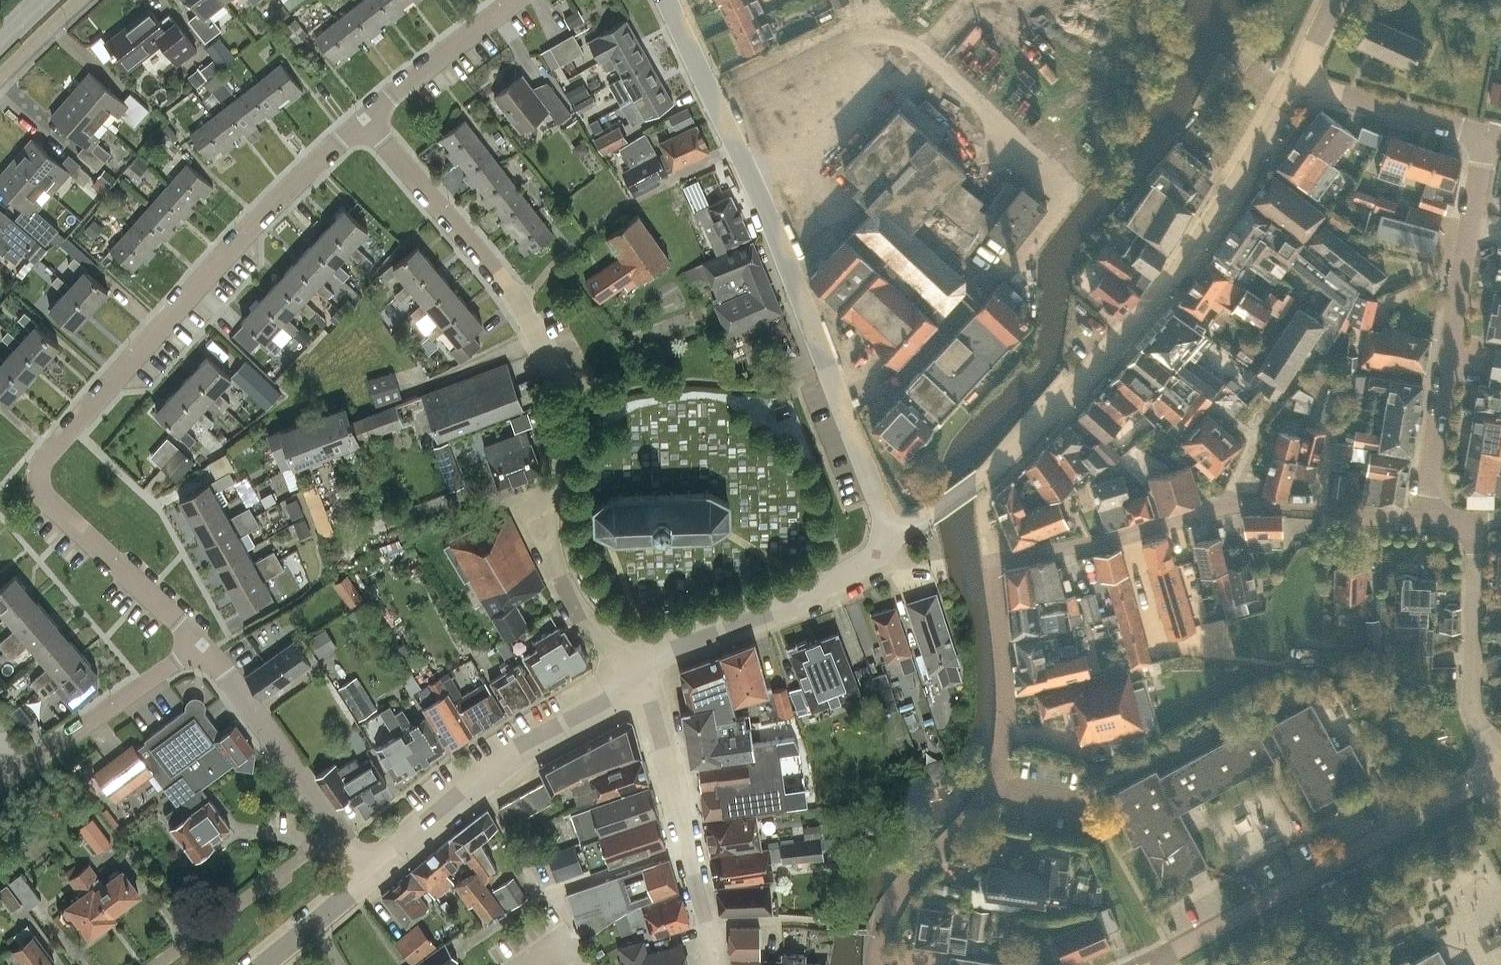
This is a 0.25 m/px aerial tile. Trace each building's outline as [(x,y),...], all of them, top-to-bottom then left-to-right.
[(206,41),(222,29),(209,13),(225,0),(192,0),(200,11),(189,19),(206,41)] [(394,20),(405,11),(397,0),(362,0),(361,1),(380,24),(391,16),(394,20)] [(405,11),(406,11),(403,6),(411,0),(397,0),(405,11)] [(749,0),(733,0),(722,5),(733,29),(757,17),(756,13),(764,9),(760,1),(759,0),(750,0),(749,0)] [(383,28),(380,24),(361,1),(338,18),(357,42),(368,33),(371,37),(372,37),(381,30),(383,28)] [(272,10),(279,20),(289,13),(282,3),(272,10)] [(579,8),(564,17),(570,27),(585,19),(579,8)] [(160,21),(150,9),(106,43),(127,69),(162,41),(178,62),(197,48),(169,14),(160,21)] [(1424,40),(1370,15),(1357,43),(1412,68),(1424,40)] [(295,41),(307,32),(296,17),(284,26),(295,41)] [(775,32),(769,20),(761,24),(757,17),(733,29),(744,52),(769,40),(767,36),(775,32)] [(335,59),(346,51),(349,55),(361,46),(357,42),(338,18),(315,37),(337,64),(338,64),(335,59)] [(639,40),(627,19),(589,40),(601,60),(639,40)] [(1446,34),(1430,27),(1427,35),(1442,42),(1446,34)] [(381,30),(372,37),(376,42),(385,35),(381,30)] [(561,65),(572,58),(584,51),(574,33),(551,47),(561,65)] [(232,60),(216,40),(206,47),(222,68),(232,60)] [(607,71),(617,65),(622,75),(609,83),(650,60),(639,40),(601,60),(607,71)] [(213,59),(201,68),(209,77),(221,68),(213,59)] [(650,60),(609,83),(621,105),(662,81),(650,60)] [(292,99),(304,90),(282,62),(259,80),(277,104),(278,104),(289,95),(292,99)] [(199,68),(188,76),(197,87),(207,78),(200,69),(199,68)] [(208,79),(205,81),(212,90),(224,80),(217,71),(208,79)] [(111,109),(118,116),(121,113),(135,126),(150,109),(131,92),(123,101),(90,72),(81,83),(84,85),(74,96),(102,120),(111,109)] [(559,123),(572,113),(549,84),(537,93),(523,75),(495,96),(497,99),(496,103),(500,109),(505,109),(521,130),(524,128),(528,129),(534,124),(534,120),(548,109),(559,123)] [(255,121),(266,113),(269,117),(281,108),(278,104),(277,104),(259,80),(236,98),(255,122),(255,121)] [(636,123),(673,102),(662,81),(621,105),(633,125),(636,123)] [(584,82),(565,92),(572,104),(590,94),(584,82)] [(578,112),(596,102),(592,94),(574,104),(578,112)] [(97,140),(100,137),(92,131),(102,120),(74,96),(65,107),(62,104),(52,116),(85,144),(78,153),(97,169),(111,153),(97,140)] [(233,139),(244,130),(247,134),(258,125),(255,121),(255,122),(236,98),(214,116),(232,139),(233,139)] [(670,116),(676,128),(694,119),(688,107),(670,116)] [(984,200),(959,180),(935,211),(931,208),(966,170),(900,108),(845,167),(860,181),(853,189),(861,197),(874,208),(857,226),(857,227),(847,238),(847,237),(809,278),(853,319),(854,318),(877,340),(874,343),(898,365),(938,322),(949,310),(946,308),(965,287),(964,276),(954,267),(962,259),(950,248),(955,242),(969,253),(989,227),(1013,247),(1047,204),(1023,185),(1020,189),(1008,179),(984,210),(980,206),(984,200)] [(1300,138),(1333,163),(1355,134),(1321,109),(1300,138)] [(236,143),(233,140),(233,139),(232,139),(214,116),(191,134),(212,161),(213,161),(210,157),(221,148),(224,152),(236,143)] [(466,119),(438,140),(438,141),(443,138),(451,149),(447,152),(456,164),(460,160),(483,142),(466,119)] [(697,124),(660,142),(674,169),(710,151),(697,124)] [(595,139),(596,140),(603,153),(628,139),(620,125),(595,139)] [(1358,138),(1363,140),(1378,146),(1383,133),(1363,125),(1358,138)] [(163,130),(158,136),(165,142),(170,136),(163,130)] [(499,130),(493,135),(500,143),(505,138),(499,130)] [(667,172),(658,154),(646,133),(620,148),(628,160),(634,157),(638,165),(623,172),(635,194),(659,182),(657,178),(667,172)] [(1415,143),(1391,135),(1380,171),(1390,175),(1392,166),(1406,170),(1415,143)] [(52,193),(61,182),(70,172),(84,185),(92,175),(79,164),(80,164),(70,155),(62,164),(33,138),(23,149),(26,152),(17,163),(44,187),(52,193)] [(1300,138),(1278,166),(1311,192),(1317,197),(1339,167),(1333,163),(1300,138)] [(583,139),(573,147),(580,157),(590,150),(583,139)] [(1128,219),(1168,249),(1193,208),(1190,207),(1213,169),(1177,140),(1149,177),(1156,182),(1128,219)] [(460,160),(469,171),(464,175),(473,186),(478,183),(477,183),(501,165),(483,142),(460,160)] [(1429,178),(1438,151),(1415,143),(1406,170),(1428,177),(1429,178)] [(1462,159),(1438,151),(1429,178),(1428,177),(1420,203),(1445,211),(1448,201),(1433,196),(1438,181),(1453,186),(1462,159)] [(141,174),(148,165),(137,156),(129,165),(141,174)] [(0,176),(0,186),(28,211),(21,219),(40,236),(48,227),(33,214),(42,204),(35,197),(44,187),(17,163),(7,173),(4,171),(0,176)] [(204,197),(214,186),(188,163),(168,185),(191,204),(200,194),(204,197)] [(477,183),(478,183),(486,194),(482,197),(491,209),(495,206),(518,187),(501,165),(477,183)] [(529,178),(535,173),(528,165),(523,170),(529,178)] [(105,167),(98,175),(110,186),(117,178),(105,167)] [(1325,213),(1273,174),(1251,202),(1303,242),(1325,213)] [(699,179),(684,186),(688,195),(703,189),(699,179)] [(117,185),(111,193),(122,202),(128,194),(117,185)] [(185,218),(195,207),(191,204),(168,185),(149,206),(175,229),(176,229),(172,225),(181,215),(185,218)] [(495,206),(503,217),(499,220),(508,232),(512,229),(512,228),(536,210),(518,187),(495,206)] [(1357,188),(1353,200),(1362,203),(1366,191),(1357,188)] [(727,247),(751,236),(731,194),(707,205),(698,210),(718,254),(729,250),(727,247)] [(1379,194),(1374,208),(1384,210),(1388,197),(1379,194)] [(1388,197),(1384,210),(1394,213),(1398,200),(1388,197)] [(74,221),(81,210),(66,201),(59,213),(74,221)] [(1301,244),(1302,243),(1250,204),(1215,252),(1216,253),(1237,267),(1247,253),(1271,269),(1281,276),(1287,268),(1263,252),(1267,246),(1289,261),(1318,284),(1334,295),(1321,313),(1324,315),(1340,326),(1359,289),(1331,267),(1301,244)] [(1439,227),(1443,215),(1410,205),(1406,219),(1383,212),(1378,231),(1377,230),(1377,232),(1400,239),(1400,238),(1434,248),(1439,227)] [(162,236),(166,240),(175,229),(149,206),(130,227),(156,251),(157,250),(153,247),(162,236)] [(14,243),(5,253),(16,262),(36,238),(6,212),(0,207),(0,231),(14,243)] [(367,255),(355,244),(369,229),(346,208),(328,227),(351,248),(350,250),(349,251),(361,262),(362,261),(367,255)] [(1365,229),(1377,232),(1377,230),(1378,231),(1383,212),(1371,208),(1365,229)] [(526,255),(554,233),(536,210),(512,228),(512,229),(521,240),(517,243),(526,255)] [(1335,210),(1328,219),(1342,228),(1348,219),(1335,210)] [(607,236),(621,256),(586,280),(600,301),(624,284),(628,288),(670,259),(638,214),(607,236)] [(93,238),(103,227),(94,218),(84,230),(93,238)] [(1386,274),(1324,225),(1312,242),(1373,290),(1386,274)] [(138,272),(134,268),(143,258),(147,261),(156,251),(130,227),(111,249),(137,273),(138,272)] [(338,262),(349,251),(350,250),(351,248),(328,227),(312,244),(335,266),(332,269),(344,280),(350,273),(338,262)] [(1125,252),(1124,252),(1122,254),(1107,243),(1096,257),(1127,278),(1138,264),(1146,269),(1137,281),(1145,287),(1154,275),(1168,251),(1139,231),(1134,238),(1125,252)] [(37,239),(25,253),(35,262),(47,248),(37,239)] [(714,299),(725,327),(728,334),(732,333),(782,311),(770,282),(753,241),(703,261),(703,262),(711,280),(718,297),(714,299)] [(315,287),(327,298),(333,292),(321,280),(332,269),(335,266),(312,244),(295,262),(318,284),(315,287)] [(398,271),(408,283),(410,285),(435,266),(418,246),(395,265),(393,263),(380,274),(385,281),(398,271)] [(1223,287),(1224,284),(1227,286),(1239,268),(1237,267),(1216,253),(1209,263),(1208,262),(1180,301),(1203,316),(1210,304),(1219,309),(1213,318),(1222,323),(1231,309),(1240,298),(1223,287)] [(367,255),(362,261),(370,268),(375,263),(367,255)] [(1105,264),(1092,255),(1085,263),(1098,273),(1105,264)] [(88,268),(75,256),(69,263),(81,274),(71,285),(68,288),(92,309),(109,290),(86,270),(88,268)] [(315,287),(318,284),(295,262),(278,281),(301,302),(298,305),(310,317),(316,310),(304,299),(315,287)] [(693,289),(711,280),(703,262),(690,268),(685,270),(693,289)] [(408,283),(395,293),(401,300),(414,290),(424,302),(426,305),(450,285),(435,266),(410,285),(408,283)] [(1121,317),(1141,294),(1124,281),(1123,282),(1108,270),(1091,290),(1106,302),(1104,303),(1121,317)] [(92,309),(68,288),(71,285),(58,274),(52,281),(65,292),(54,304),(52,307),(75,328),(92,309)] [(1011,342),(1031,319),(1015,305),(1023,297),(1004,279),(976,309),(976,310),(907,385),(910,388),(902,396),(901,396),(873,427),(905,456),(920,440),(926,440),(933,432),(932,426),(933,425),(941,416),(941,417),(1011,342)] [(284,320),(281,323),(293,335),(299,328),(287,317),(298,305),(301,302),(278,281),(261,299),(284,320)] [(424,302),(411,312),(427,331),(440,321),(442,324),(466,304),(450,285),(426,305),(424,302)] [(1247,288),(1240,298),(1231,309),(1259,326),(1272,307),(1283,314),(1295,296),(1289,292),(1284,299),(1272,291),(1265,301),(1247,288)] [(1495,290),(1488,336),(1500,339),(1500,291),(1495,290)] [(1357,293),(1351,321),(1371,325),(1377,298),(1357,293)] [(276,353),(282,346),(271,335),(281,323),(284,320),(261,299),(243,318),(265,339),(263,341),(276,353)] [(349,299),(339,308),(346,315),(355,305),(349,299)] [(483,323),(466,304),(442,324),(440,321),(427,331),(433,338),(446,328),(458,343),(451,350),(461,361),(481,345),(471,333),(483,323)] [(1306,350),(1324,322),(1299,306),(1257,370),(1270,378),(1264,388),(1276,396),(1297,364),(1307,371),(1316,357),(1306,350)] [(338,309),(331,316),(338,323),(345,316),(338,309)] [(21,341),(18,344),(42,365),(59,346),(35,325),(38,322),(25,311),(19,318),(31,329),(21,341)] [(1200,370),(1190,362),(1201,351),(1211,338),(1174,311),(1147,342),(1180,373),(1191,382),(1200,370)] [(402,325),(392,334),(398,342),(409,333),(402,325)] [(1362,365),(1402,371),(1403,367),(1425,370),(1431,338),(1409,335),(1410,330),(1384,325),(1383,330),(1368,328),(1362,365)] [(304,344),(312,336),(303,327),(295,334),(304,344)] [(5,359),(2,362),(25,383),(42,365),(18,344),(21,341),(9,330),(3,337),(15,348),(5,359)] [(716,356),(738,347),(732,333),(728,334),(710,342),(716,356)] [(1247,340),(1237,354),(1249,362),(1259,348),(1247,340)] [(1169,386),(1180,373),(1147,342),(1143,347),(1127,364),(1195,420),(1212,399),(1201,389),(1189,403),(1169,386)] [(1490,375),(1500,377),(1500,347),(1495,346),(1490,375)] [(1348,366),(1357,368),(1358,354),(1348,354),(1347,371),(1348,366)] [(9,402),(25,383),(2,362),(5,359),(0,355),(0,394),(9,402)] [(192,374),(215,395),(212,398),(224,409),(230,402),(218,391),(232,377),(209,355),(192,374)] [(424,396),(439,436),(523,405),(507,363),(424,396)] [(1139,405),(1143,409),(1153,398),(1157,410),(1162,414),(1164,410),(1168,414),(1161,424),(1168,430),(1175,421),(1179,415),(1191,425),(1195,420),(1127,364),(1111,381),(1139,405)] [(1250,366),(1242,378),(1260,390),(1268,378),(1250,366)] [(1357,368),(1348,366),(1347,371),(1345,383),(1360,385),(1362,372),(1357,372),(1357,368)] [(1313,393),(1326,373),(1316,367),(1304,386),(1313,393)] [(272,387),(251,368),(241,378),(262,398),(272,387)] [(370,379),(377,403),(401,396),(394,372),(370,379)] [(214,420),(202,409),(212,398),(215,395),(192,374),(175,392),(198,413),(195,416),(207,427),(214,420)] [(1354,442),(1380,446),(1380,447),(1412,452),(1423,383),(1392,377),(1392,379),(1371,375),(1369,386),(1390,389),(1383,433),(1357,429),(1354,442)] [(1139,406),(1111,381),(1079,415),(1103,437),(1094,446),(1110,462),(1112,464),(1118,459),(1122,455),(1107,440),(1139,406)] [(1500,412),(1500,386),(1480,383),(1476,407),(1500,412)] [(1321,420),(1334,423),(1339,404),(1343,387),(1329,384),(1325,400),(1321,420)] [(178,434),(190,445),(197,438),(185,427),(195,416),(198,413),(175,392),(157,411),(180,432),(178,434)] [(787,403),(774,408),(778,419),(791,414),(787,403)] [(397,405),(351,422),(344,404),(270,432),(278,455),(270,458),(277,476),(290,471),(296,487),(304,484),(297,465),(358,443),(357,438),(403,421),(397,405)] [(1500,456),(1500,413),(1475,409),(1469,450),(1500,456)] [(528,411),(510,418),(515,430),(532,424),(528,411)] [(584,429),(586,430),(593,427),(604,423),(599,412),(589,416),(582,420),(581,422),(584,429)] [(1200,458),(1224,427),(1208,413),(1193,430),(1193,431),(1183,443),(1200,458)] [(1070,424),(1047,446),(1073,480),(1089,468),(1095,475),(1110,462),(1094,446),(1085,443),(1070,424)] [(1326,430),(1307,426),(1298,458),(1317,463),(1326,430)] [(1242,444),(1224,427),(1200,458),(1216,473),(1242,444)] [(223,430),(217,436),(224,443),(230,436),(223,430)] [(531,441),(527,430),(485,445),(489,457),(499,485),(542,469),(531,441)] [(1302,436),(1280,430),(1263,492),(1286,498),(1302,436)] [(1339,440),(1334,467),(1345,469),(1349,442),(1339,440)] [(447,441),(433,446),(449,490),(463,485),(447,441)] [(1077,489),(1075,484),(1047,447),(1026,467),(1032,475),(1025,480),(1034,495),(1042,489),(1050,500),(1060,494),(1062,497),(1077,489)] [(1462,485),(1467,491),(1468,490),(1486,491),(1486,489),(1495,491),(1495,492),(1500,493),(1500,472),(1499,472),(1500,460),(1500,456),(1469,450),(1463,484),(1462,485)] [(1366,476),(1407,481),(1411,457),(1379,452),(1370,451),(1366,476)] [(180,499),(193,521),(222,504),(229,501),(221,488),(235,480),(230,471),(238,467),(231,455),(208,468),(215,479),(180,499)] [(1112,464),(1111,464),(1116,470),(1122,464),(1118,459),(1112,464)] [(1190,464),(1170,470),(1181,505),(1201,499),(1190,464)] [(237,472),(249,496),(262,489),(250,465),(237,472)] [(1181,505),(1170,470),(1150,477),(1161,512),(1181,505)] [(1346,473),(1335,472),(1332,494),(1343,496),(1346,473)] [(1120,475),(1092,484),(1106,529),(1127,523),(1128,522),(1122,502),(1122,501),(1144,494),(1145,494),(1147,493),(1145,484),(1141,485),(1138,486),(1129,489),(1124,474),(1120,475)] [(1403,506),(1407,481),(1366,476),(1362,502),(1403,506)] [(1030,519),(1037,516),(1038,518),(1041,517),(1062,508),(1058,497),(1027,511),(1013,479),(996,495),(994,500),(1004,525),(1028,515),(1030,519)] [(303,486),(324,542),(337,536),(316,481),(303,486)] [(674,491),(670,491),(670,494),(656,494),(656,492),(653,492),(653,494),(639,495),(638,492),(635,492),(635,495),(622,495),(622,493),(618,493),(618,495),(614,496),(614,495),(611,496),(611,497),(597,507),(596,506),(595,509),(596,527),(597,530),(613,538),(616,540),(616,539),(619,539),(619,541),(622,541),(622,539),(637,538),(637,541),(640,541),(640,538),(655,538),(655,540),(659,540),(659,538),(673,537),(673,539),(676,539),(676,537),(690,537),(690,539),(694,539),(694,537),(707,536),(707,538),(710,538),(710,536),(712,536),(714,535),(714,534),(729,525),(730,522),(729,505),(730,504),(729,502),(728,502),(713,494),(710,492),(709,492),(709,490),(705,490),(706,493),(691,493),(691,490),(688,490),(688,493),(674,494),(674,491)] [(272,491),(261,497),(266,506),(277,500),(272,491)] [(1144,495),(1122,502),(1128,522),(1151,515),(1144,495)] [(222,504),(193,521),(205,543),(255,515),(250,506),(230,518),(222,504)] [(299,504),(289,509),(293,518),(303,514),(299,504)] [(1038,518),(1037,516),(1030,519),(1028,515),(1004,525),(1013,546),(1069,525),(1062,508),(1041,517),(1038,518)] [(529,624),(515,602),(545,585),(510,514),(504,517),(492,523),(491,520),(444,544),(465,580),(470,578),(506,638),(512,634),(529,624)] [(255,515),(205,543),(218,565),(247,548),(240,535),(260,524),(255,515)] [(1251,549),(1272,548),(1272,534),(1283,533),(1283,515),(1243,515),(1247,535),(1248,535),(1251,549)] [(306,518),(295,523),(299,533),(310,528),(306,518)] [(1167,536),(1143,543),(1150,568),(1148,568),(1169,636),(1196,628),(1176,561),(1174,562),(1167,536)] [(1195,542),(1203,575),(1216,571),(1223,598),(1227,616),(1238,613),(1219,536),(1195,542)] [(254,561),(247,548),(218,565),(230,587),(280,559),(275,550),(254,561)] [(1103,579),(1107,578),(1127,572),(1120,549),(1096,554),(1103,579)] [(295,550),(284,557),(290,568),(301,562),(295,550)] [(243,609),(272,592),(264,579),(285,567),(280,559),(230,587),(243,609)] [(1055,559),(1029,564),(1035,597),(1043,596),(1044,601),(1047,600),(1047,601),(1065,597),(1055,559)] [(1227,564),(1240,613),(1249,610),(1247,602),(1245,599),(1258,596),(1249,559),(1227,564)] [(1028,565),(1006,569),(1010,605),(1009,605),(1013,636),(1015,636),(1043,631),(1048,631),(1045,617),(1045,613),(1040,614),(1039,608),(1039,606),(1038,601),(1034,602),(1028,565)] [(1364,567),(1338,566),(1336,609),(1367,610),(1367,592),(1363,592),(1364,567)] [(348,574),(335,583),(343,595),(356,586),(348,574)] [(1418,575),(1398,574),(1397,607),(1397,623),(1428,624),(1428,608),(1435,608),(1436,578),(1417,577),(1418,575)] [(0,588),(0,609),(6,616),(32,594),(16,575),(0,588)] [(1081,595),(1088,620),(1101,616),(1095,592),(1081,595)] [(937,669),(942,684),(962,677),(957,662),(958,662),(936,593),(908,602),(930,671),(937,669)] [(5,651),(49,614),(32,594),(6,616),(16,628),(0,641),(0,645),(5,651)] [(1066,597),(1071,614),(1081,612),(1076,594),(1066,597)] [(1444,619),(1441,619),(1441,629),(1460,630),(1461,606),(1458,606),(1456,603),(1450,603),(1448,605),(1445,605),(1444,619)] [(887,661),(900,657),(904,671),(916,667),(896,606),(871,614),(887,661)] [(569,633),(578,628),(569,610),(560,615),(569,633)] [(11,659),(29,643),(39,655),(65,633),(49,614),(5,651),(11,659)] [(1367,619),(1369,643),(1381,642),(1379,618),(1367,619)] [(259,619),(249,626),(263,649),(274,642),(259,619)] [(1423,625),(1423,649),(1433,649),(1433,625),(1423,625)] [(326,627),(309,639),(314,648),(332,636),(326,627)] [(559,627),(535,641),(539,648),(525,656),(544,688),(572,671),(573,672),(587,663),(588,657),(580,643),(575,646),(564,629),(561,631),(559,627)] [(1489,639),(1500,640),(1500,642),(1500,631),(1489,631),(1489,639)] [(836,633),(818,640),(818,638),(809,642),(809,643),(791,651),(791,650),(790,651),(803,685),(790,690),(800,714),(860,690),(838,632),(836,633)] [(49,666),(31,681),(38,689),(81,652),(65,633),(39,655),(49,666)] [(503,654),(506,660),(522,651),(512,634),(506,638),(497,643),(503,654)] [(1061,660),(1060,653),(1057,636),(1042,639),(1041,635),(1016,640),(1020,664),(1015,664),(1017,691),(1069,680),(1068,676),(1091,672),(1086,653),(1061,660)] [(246,675),(262,698),(312,663),(304,652),(295,640),(246,675)] [(755,641),(721,654),(721,655),(720,655),(734,702),(735,702),(757,697),(758,702),(757,703),(762,721),(781,717),(782,716),(793,713),(786,686),(769,691),(755,641)] [(1077,642),(1061,646),(1063,658),(1080,655),(1077,642)] [(1189,642),(1180,644),(1183,655),(1193,656),(1189,642)] [(311,648),(304,652),(312,663),(318,658),(311,648)] [(98,671),(81,652),(38,689),(44,697),(56,687),(74,708),(97,688),(98,677),(95,674),(98,671)] [(472,658),(480,671),(488,665),(481,653),(472,658)] [(720,655),(680,669),(690,708),(705,704),(705,705),(712,719),(737,715),(734,702),(720,655)] [(476,668),(471,659),(455,669),(461,677),(476,668)] [(501,666),(504,672),(490,680),(508,710),(537,692),(519,663),(512,667),(508,662),(501,666)] [(1070,685),(1038,694),(1044,716),(1070,707),(1075,727),(1077,726),(1082,743),(1144,728),(1144,725),(1154,723),(1150,708),(1140,710),(1133,688),(1127,667),(1070,683),(1070,685)] [(886,671),(871,676),(883,712),(898,707),(886,671)] [(406,678),(413,693),(422,687),(414,673),(406,678)] [(463,696),(460,690),(451,675),(442,680),(473,731),(504,712),(486,682),(463,696)] [(359,720),(377,708),(356,676),(338,687),(359,720)] [(439,698),(423,707),(447,747),(473,731),(442,680),(440,677),(430,683),(439,698)] [(133,744),(82,783),(102,810),(153,773),(168,793),(169,791),(179,804),(201,787),(234,763),(237,767),(253,768),(255,754),(252,749),(254,748),(235,724),(232,726),(230,724),(223,730),(224,732),(222,734),(203,710),(205,708),(200,702),(192,701),(186,706),(187,708),(146,740),(147,741),(134,751),(131,748),(134,745),(133,744)] [(1369,776),(1350,741),(1337,749),(1312,702),(1271,724),(1284,749),(1315,805),(1369,776)] [(21,704),(12,712),(25,728),(34,721),(21,704)] [(415,745),(396,714),(390,705),(380,711),(396,736),(377,747),(396,778),(416,766),(406,750),(415,745)] [(750,721),(749,714),(712,720),(712,719),(705,705),(689,708),(697,761),(697,762),(755,754),(753,743),(751,726),(750,721)] [(426,718),(413,726),(402,709),(396,714),(415,745),(406,750),(416,766),(445,748),(426,718)] [(782,716),(783,726),(796,724),(795,714),(782,716)] [(626,721),(599,735),(612,767),(641,755),(633,724),(633,723),(632,722),(631,721),(630,721),(629,721),(628,721),(626,721)] [(1271,724),(1269,721),(1257,728),(1255,724),(1160,776),(1177,807),(1189,801),(1191,804),(1274,759),(1272,755),(1284,749),(1271,724)] [(590,776),(612,767),(599,735),(572,749),(583,778),(590,776)] [(755,754),(697,762),(700,788),(704,817),(807,803),(799,747),(793,736),(753,743),(755,754)] [(572,783),(583,778),(572,749),(540,766),(546,781),(552,793),(572,783)] [(316,774),(337,804),(351,796),(355,803),(387,784),(374,763),(375,763),(371,756),(360,764),(356,758),(339,768),(336,763),(316,774)] [(596,800),(648,782),(642,757),(590,777),(590,776),(583,778),(572,783),(579,805),(596,800)] [(1134,843),(1141,839),(1167,886),(1208,863),(1177,807),(1160,776),(1156,769),(1108,795),(1134,843)] [(555,800),(552,793),(546,781),(534,787),(545,806),(555,800)] [(588,838),(657,814),(649,786),(648,782),(609,796),(610,800),(579,810),(588,838)] [(174,824),(173,825),(196,856),(199,853),(204,854),(209,850),(210,845),(213,843),(211,840),(230,826),(210,798),(209,798),(201,787),(179,804),(166,814),(174,824)] [(533,813),(545,806),(534,787),(522,794),(533,813)] [(511,800),(521,819),(533,813),(522,794),(511,800)] [(499,807),(506,820),(507,820),(510,825),(521,819),(511,800),(499,807)] [(451,837),(467,856),(473,864),(474,862),(486,881),(498,871),(480,839),(498,825),(488,809),(451,837)] [(582,842),(591,869),(609,863),(666,843),(658,815),(582,842)] [(706,822),(710,854),(761,847),(756,815),(706,822)] [(111,842),(93,818),(81,828),(99,852),(111,842)] [(815,825),(802,827),(803,839),(817,837),(815,825)] [(845,855),(862,854),(861,836),(843,838),(845,855)] [(450,838),(430,855),(447,873),(465,858),(450,838)] [(780,845),(761,848),(710,855),(715,885),(773,877),(770,853),(781,851),(782,861),(824,857),(822,838),(780,843),(780,845)] [(1047,899),(1066,902),(1069,880),(1067,880),(1070,854),(1038,850),(1035,870),(990,864),(989,872),(982,871),(980,887),(986,888),(985,896),(1046,905),(1047,899)] [(550,861),(557,880),(583,871),(577,852),(550,861)] [(413,870),(434,895),(452,880),(447,873),(430,855),(413,870)] [(567,893),(568,896),(583,939),(626,908),(679,890),(670,857),(567,893)] [(75,864),(66,871),(71,877),(80,871),(75,864)] [(112,879),(105,884),(89,864),(80,871),(113,916),(114,916),(113,915),(116,912),(121,913),(127,908),(127,904),(126,902),(139,892),(123,870),(121,872),(118,869),(110,875),(112,879)] [(413,870),(382,895),(407,926),(438,900),(434,895),(413,870)] [(81,921),(90,933),(113,916),(80,871),(71,877),(70,878),(83,895),(64,909),(63,913),(67,919),(72,920),(76,925),(81,921)] [(455,885),(470,906),(474,903),(488,921),(506,910),(476,872),(455,885)] [(41,899),(21,873),(10,881),(29,908),(41,899)] [(1103,878),(1091,876),(1087,900),(1100,902),(1103,878)] [(494,890),(507,910),(524,899),(511,879),(494,890)] [(720,915),(772,912),(770,884),(763,884),(763,881),(761,882),(761,884),(716,886),(720,915)] [(8,883),(0,889),(0,895),(13,911),(23,903),(8,883)] [(644,903),(627,910),(633,925),(649,919),(655,936),(690,924),(679,890),(644,903)] [(1098,917),(1055,936),(1067,962),(1085,954),(1086,956),(1111,945),(1105,933),(1120,926),(1110,905),(1095,911),(1098,917)] [(949,933),(953,911),(921,906),(916,943),(965,950),(967,935),(949,933)] [(974,908),(970,936),(985,938),(989,910),(974,908)] [(419,923),(396,942),(414,964),(437,945),(419,923)] [(54,960),(28,924),(15,934),(22,944),(15,950),(26,964),(48,964),(54,960)] [(730,927),(731,957),(760,956),(760,926),(730,927)] [(619,946),(624,964),(688,964),(682,943),(647,952),(644,939),(619,946)] [(414,964),(450,964),(458,959),(446,942),(414,964)] [(1439,947),(1412,962),(1409,958),(1395,964),(1449,964),(1439,947)] [(765,960),(765,964),(829,964),(804,962),(804,954),(784,953),(783,961),(765,960)] [(1269,956),(1253,963),(1254,964),(1273,964),(1269,956)]
